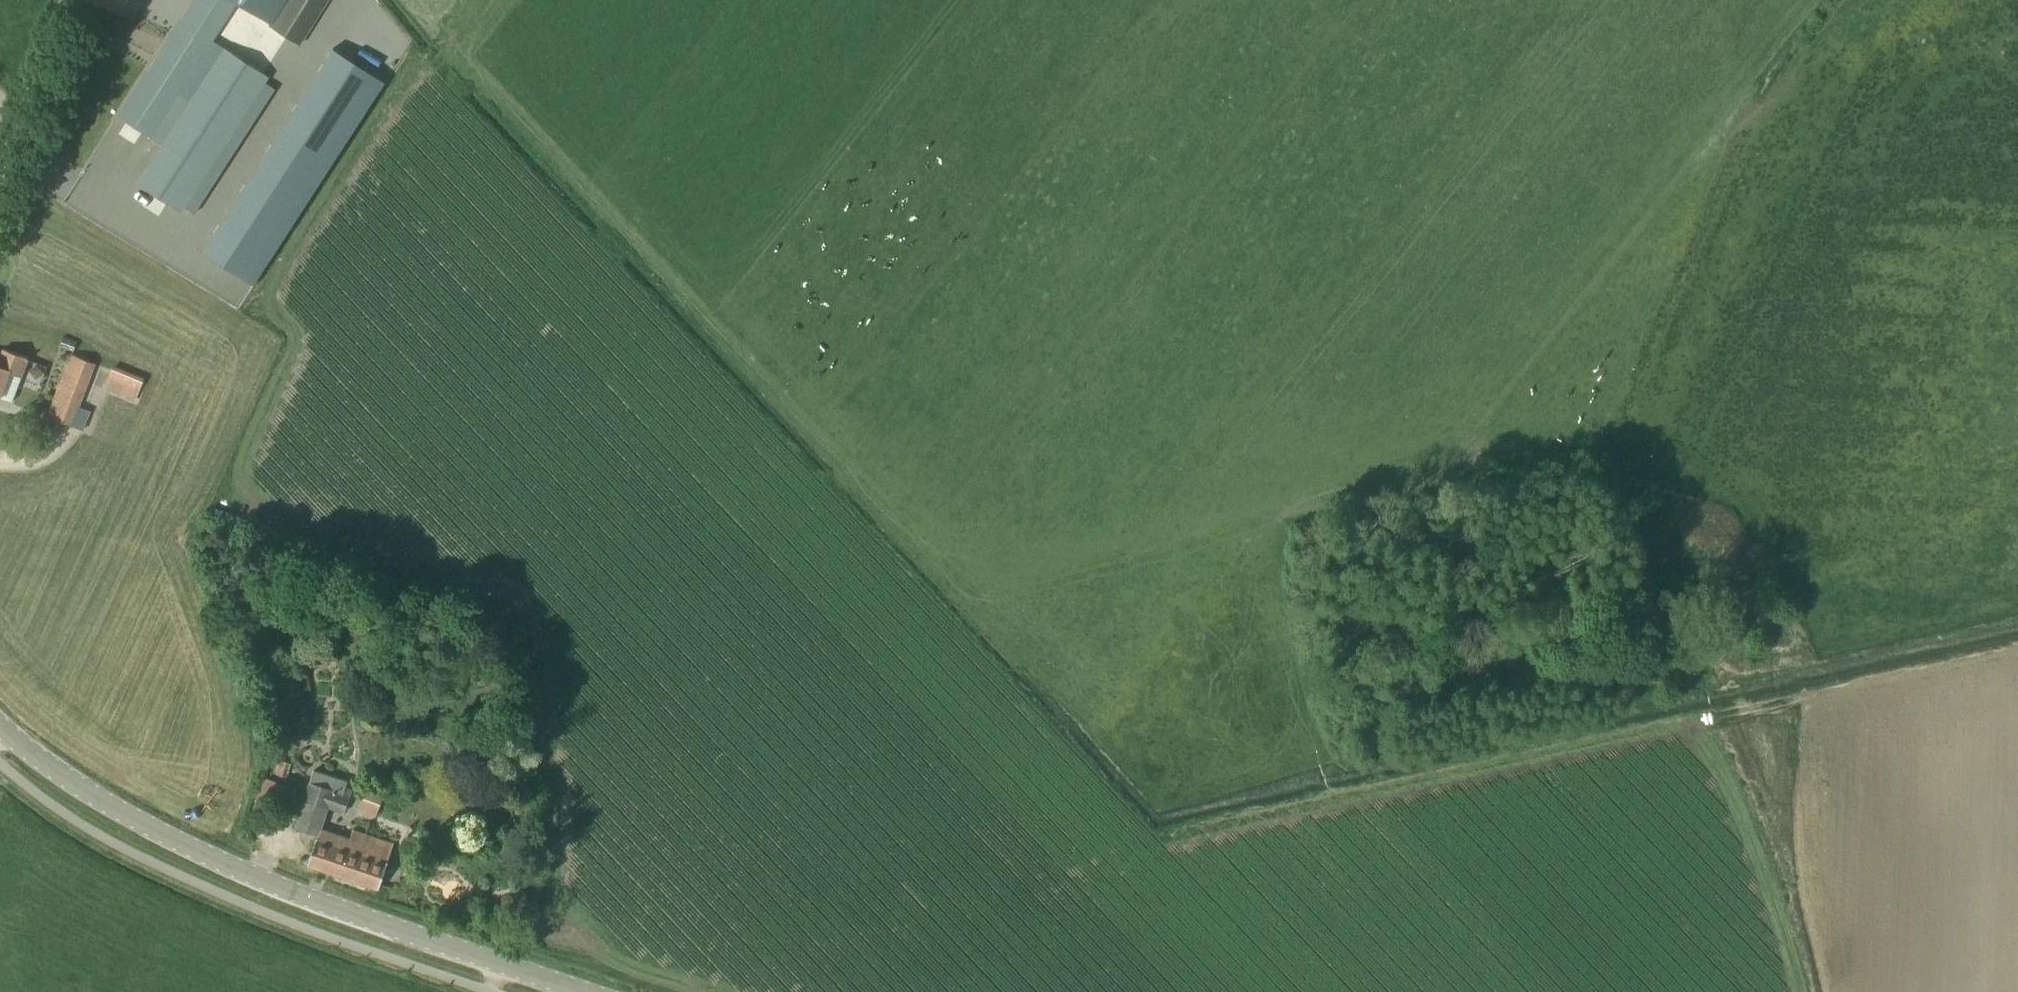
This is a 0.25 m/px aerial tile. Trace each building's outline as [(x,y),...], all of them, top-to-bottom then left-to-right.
[(123,10),(127,0),(98,0),(123,10)] [(120,117),(150,136),(163,146),(226,48),(213,39),(238,1),(271,22),(284,0),(195,0),(120,117)] [(269,25),(300,44),(328,0),(285,0),(271,22),(269,25)] [(268,76),(226,48),(163,146),(139,183),(181,211),(268,76)] [(332,48),(202,252),(254,285),(385,82),(332,48)] [(9,371),(22,376),(29,357),(4,348),(0,358),(0,396),(9,371)] [(92,411),(78,406),(94,362),(72,354),(48,416),(85,430),(92,411)] [(115,366),(106,389),(135,401),(145,377),(133,373),(115,366)] [(350,781),(323,772),(314,769),(310,782),(295,826),(318,834),(308,864),(379,888),(394,843),(353,829),(350,839),(320,829),(328,806),(347,812),(352,797),(345,795),(350,781)] [(285,807),(293,785),(263,774),(255,796),(285,807)] [(367,786),(357,811),(372,816),(383,787),(376,784),(374,789),(367,786)]
